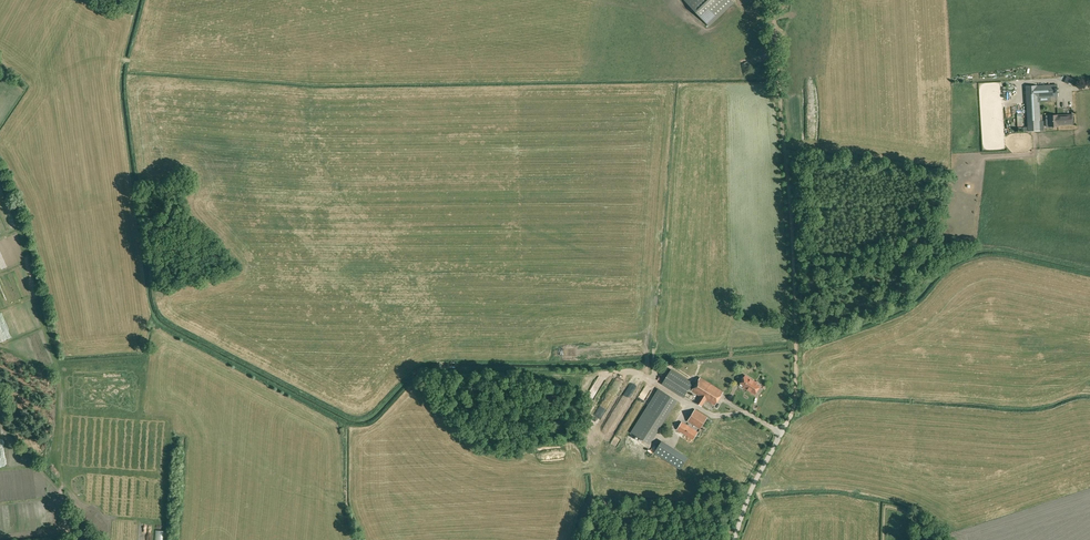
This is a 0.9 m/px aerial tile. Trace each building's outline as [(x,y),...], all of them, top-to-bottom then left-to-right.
[(709,26),(734,3),(731,0),(685,0),(709,26)] [(1057,84),(1025,86),(1028,131),(1040,130),(1038,97),(1058,96),(1057,92),(1059,92),(1058,88),(1057,88),(1057,84)] [(1058,125),(1072,124),(1071,111),(1065,111),(1065,116),(1058,116),(1058,115),(1048,115),(1049,121),(1046,121),(1047,126),(1049,126),(1058,126),(1058,125)] [(688,389),(691,391),(700,396),(696,402),(702,406),(706,400),(714,406),(724,391),(700,377),(695,385),(671,369),(662,383),(683,397),(688,389)] [(755,394),(760,386),(754,383),(755,382),(745,375),(741,383),(748,388),(747,389),(755,394)] [(658,391),(647,407),(631,433),(645,441),(661,416),(672,398),(656,388),(655,389),(658,391)] [(700,429),(708,417),(695,409),(687,421),(700,429)] [(693,440),(698,432),(682,421),(677,429),(693,440)] [(662,439),(654,452),(680,469),(688,456),(662,439)]
